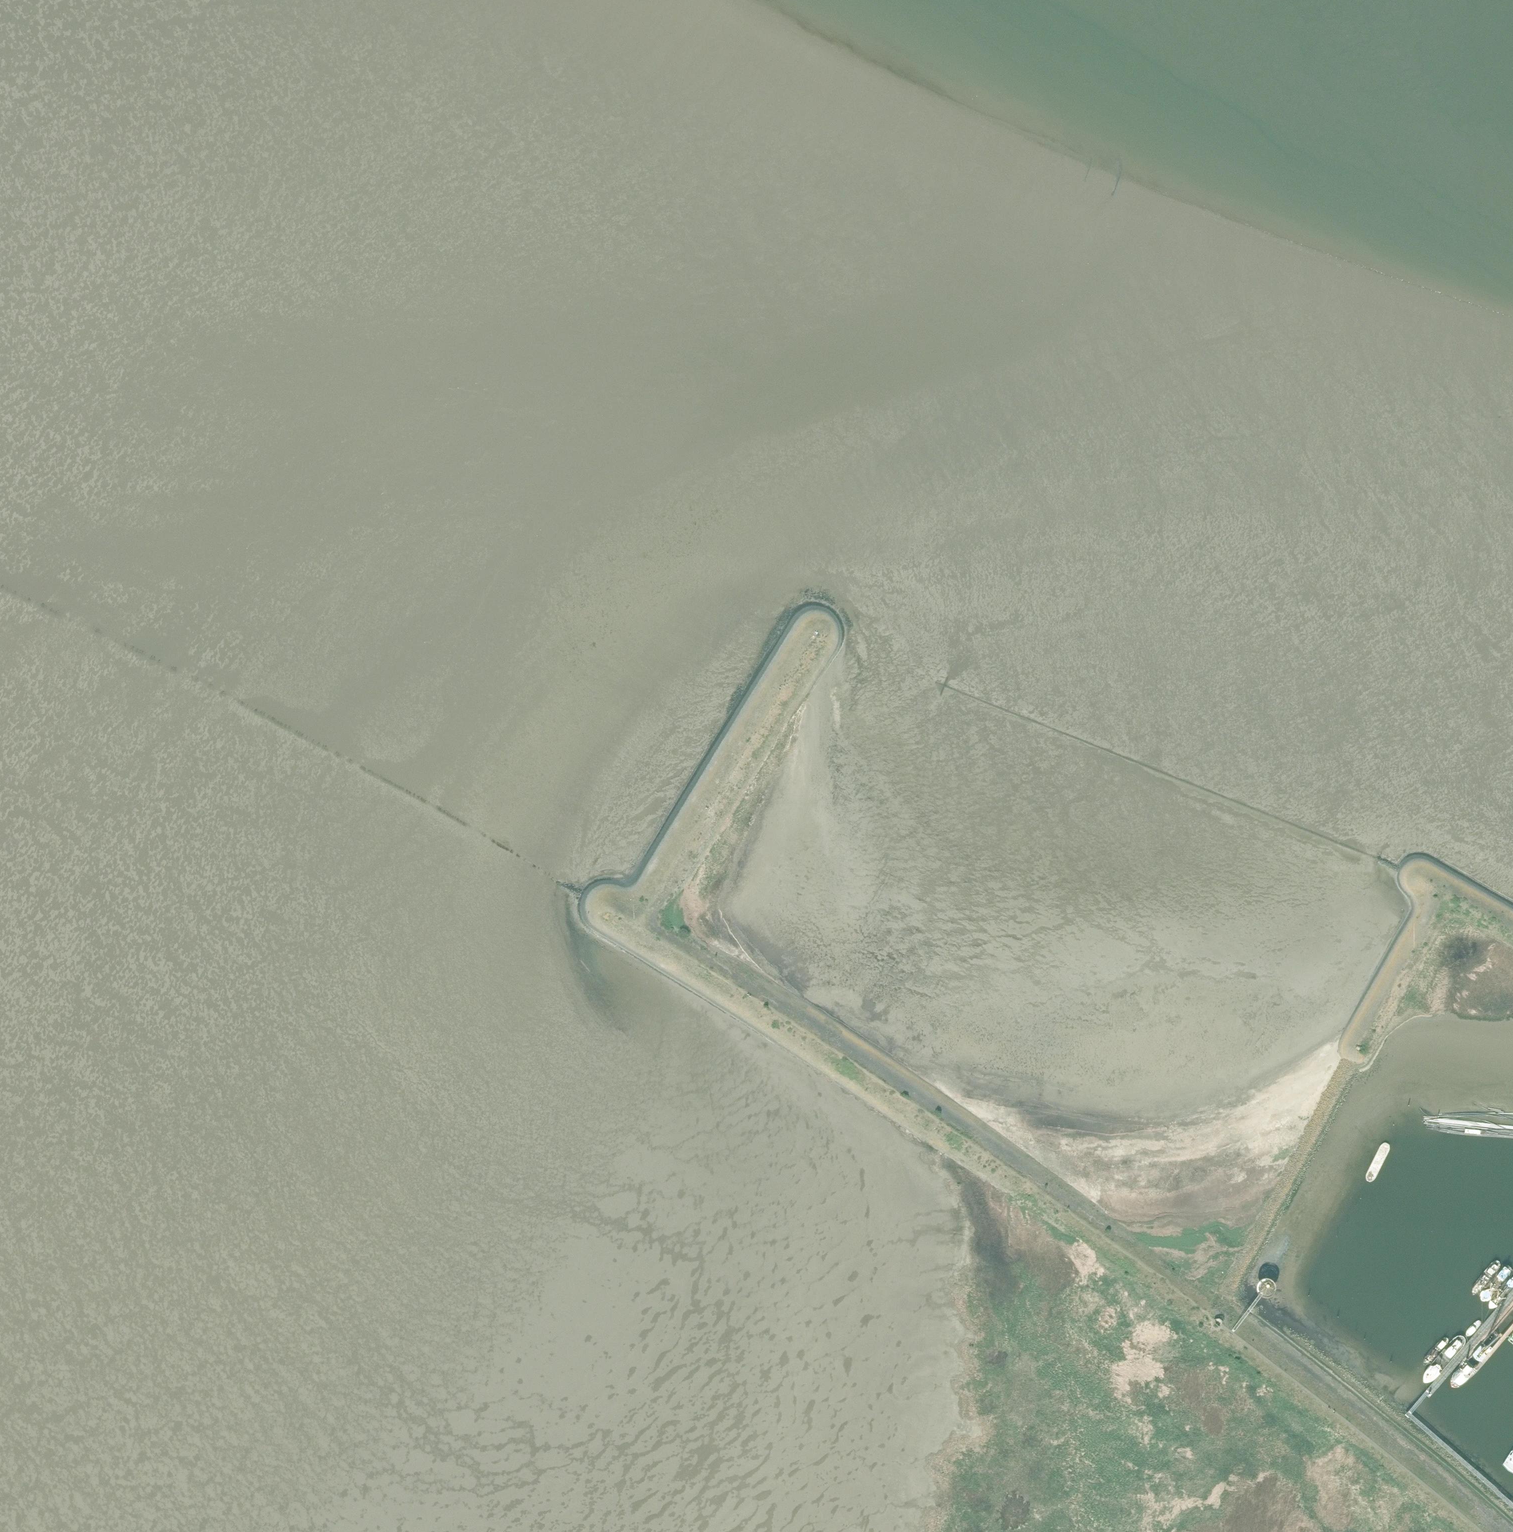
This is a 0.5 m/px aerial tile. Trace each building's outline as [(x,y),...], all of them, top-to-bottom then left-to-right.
[(1274,1282),(1272,1279),(1269,1277),(1265,1275),(1262,1276),(1259,1277),(1256,1279),(1254,1281),(1253,1285),(1253,1288),(1254,1291),(1256,1294),(1258,1295),(1260,1296),(1263,1297),(1267,1297),(1270,1295),(1273,1293),(1275,1289),(1275,1286),(1274,1282)]
